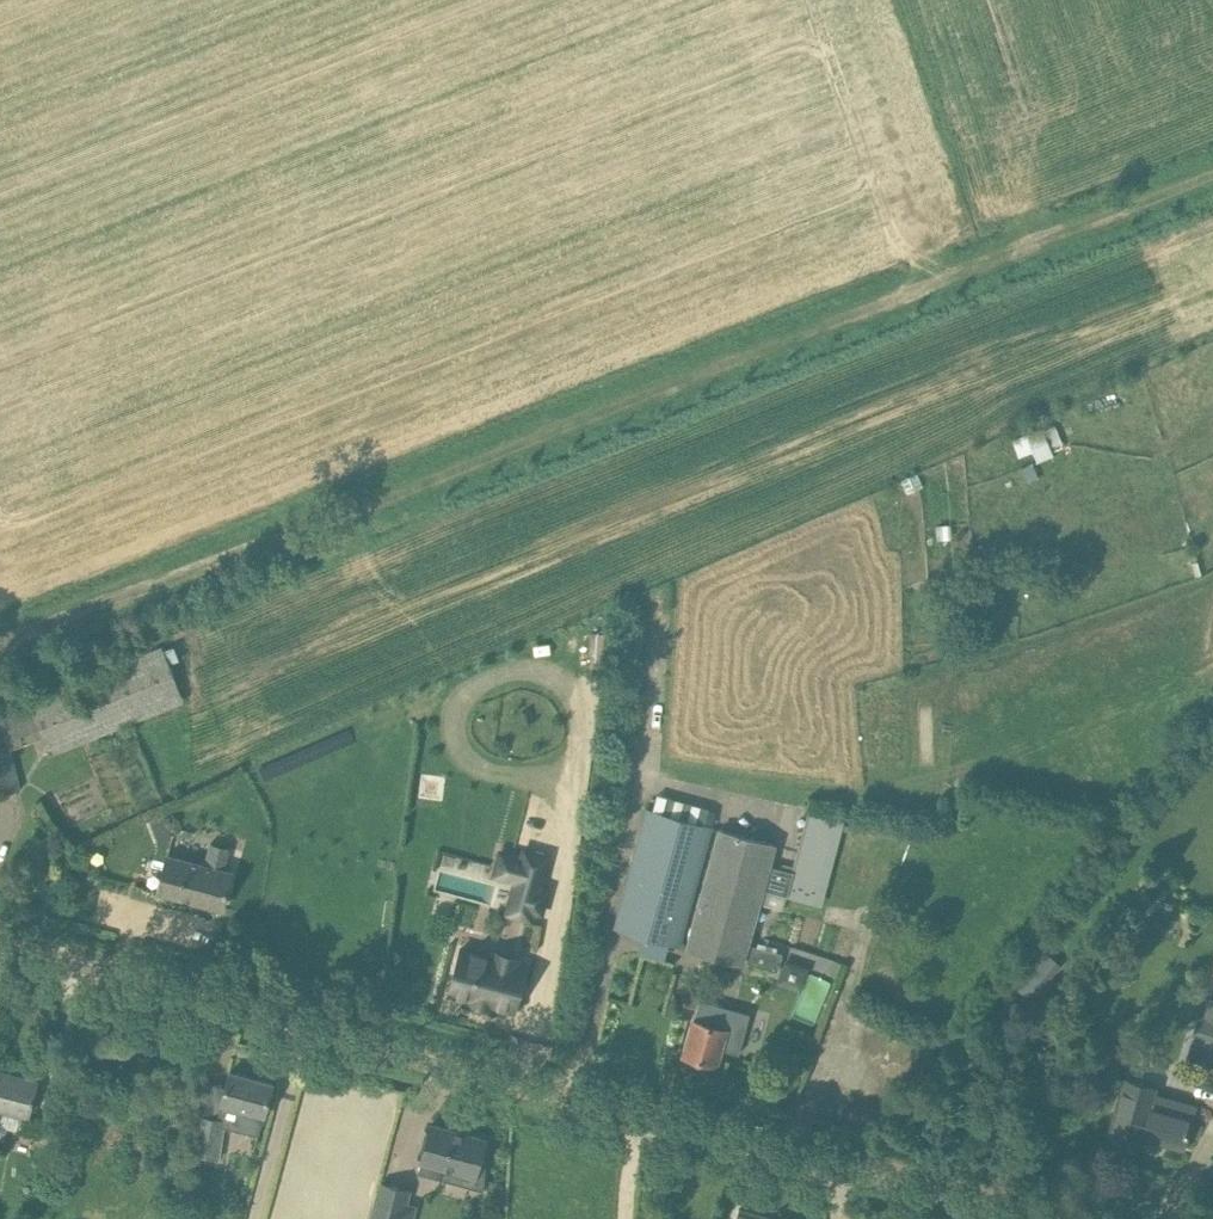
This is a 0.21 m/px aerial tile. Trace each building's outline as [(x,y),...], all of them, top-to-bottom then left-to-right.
[(1037,448),(1040,456),(1067,447),(1057,420),(1014,436),(1021,454),(1037,448)] [(161,643),(30,696),(43,737),(50,755),(184,700),(161,643)] [(19,788),(0,711),(0,793),(19,788)] [(713,826),(648,808),(615,927),(679,945),(713,826)] [(810,823),(827,825),(828,811),(812,809),(810,823)] [(164,813),(151,818),(156,832),(169,827),(164,813)] [(719,828),(685,946),(696,949),(742,962),(749,939),(775,843),(729,831),(719,828)] [(801,865),(831,876),(840,852),(810,841),(801,865)] [(167,855),(158,889),(223,906),(232,872),(225,870),(231,847),(211,842),(205,865),(167,855)] [(535,894),(546,897),(548,889),(539,887),(547,860),(548,855),(525,849),(523,857),(501,851),(495,874),(497,875),(516,880),(516,882),(515,888),(535,893),(535,894)] [(792,904),(813,910),(819,889),(798,883),(792,904)] [(782,953),(752,945),(747,964),(778,971),(782,953)] [(461,948),(449,992),(473,999),(472,1003),(490,1007),(491,1004),(515,1010),(527,966),(517,963),(519,957),(496,951),(494,957),(461,948)] [(1062,964),(1044,949),(1013,986),(1031,1001),(1062,964)] [(691,1031),(684,1054),(716,1063),(723,1040),(741,1045),(750,1013),(729,1007),(700,998),(691,1031)] [(1198,1075),(1212,1079),(1212,1029),(1198,1075)] [(195,1155),(219,1159),(224,1128),(225,1126),(249,1132),(258,1135),(264,1114),(265,1114),(267,1105),(273,1082),(230,1070),(224,1093),(221,1102),(222,1102),(218,1118),(201,1115),(195,1155)] [(38,1081),(0,1072),(0,1124),(4,1109),(29,1116),(38,1081)] [(1110,1135),(1138,1143),(1141,1134),(1183,1146),(1191,1117),(1194,1105),(1155,1094),(1158,1085),(1122,1076),(1117,1092),(1122,1093),(1110,1135)] [(426,1131),(420,1151),(423,1152),(421,1160),(443,1166),(440,1178),(484,1189),(486,1160),(481,1158),(486,1138),(431,1123),(429,1132),(426,1131)] [(408,1193),(380,1187),(373,1218),(412,1218),(414,1209),(405,1208),(408,1193)] [(739,1208),(736,1218),(782,1218),(739,1208)] [(214,1211),(187,1210),(187,1218),(214,1218),(214,1211)]
